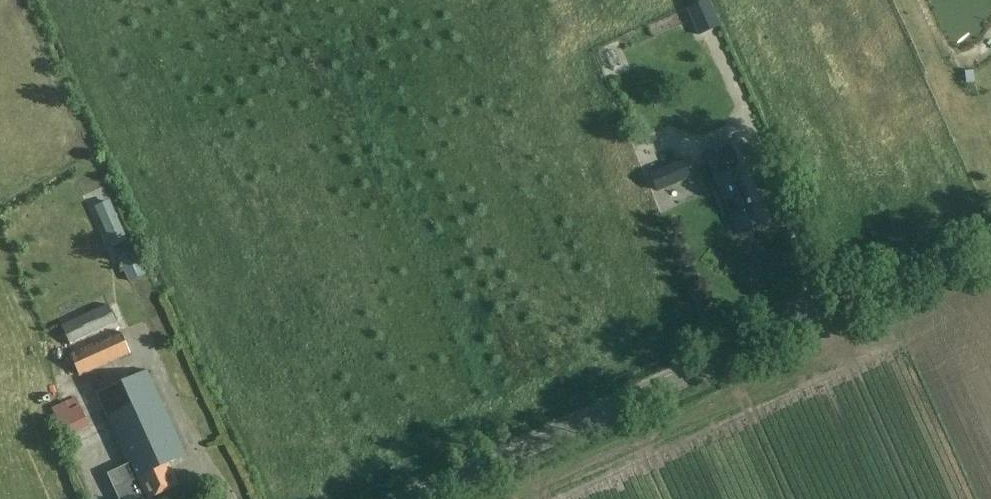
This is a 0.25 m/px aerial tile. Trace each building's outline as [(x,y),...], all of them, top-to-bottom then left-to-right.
[(702,32),(718,26),(709,3),(693,9),(702,32)] [(700,98),(674,107),(685,142),(703,137),(710,161),(737,152),(715,81),(697,87),(700,98)] [(692,157),(650,175),(644,178),(651,196),(658,193),(699,175),(692,157)] [(758,203),(754,192),(759,190),(747,160),(716,172),(738,229),(768,217),(762,202),(758,203)] [(127,244),(109,203),(94,209),(112,250),(127,244)] [(140,261),(123,270),(130,284),(147,276),(140,261)] [(70,347),(118,325),(109,306),(61,327),(70,347)] [(78,377),(130,353),(121,331),(68,355),(78,377)] [(150,370),(94,395),(126,466),(108,474),(119,498),(135,498),(148,493),(149,497),(180,482),(171,461),(187,454),(150,370)]
